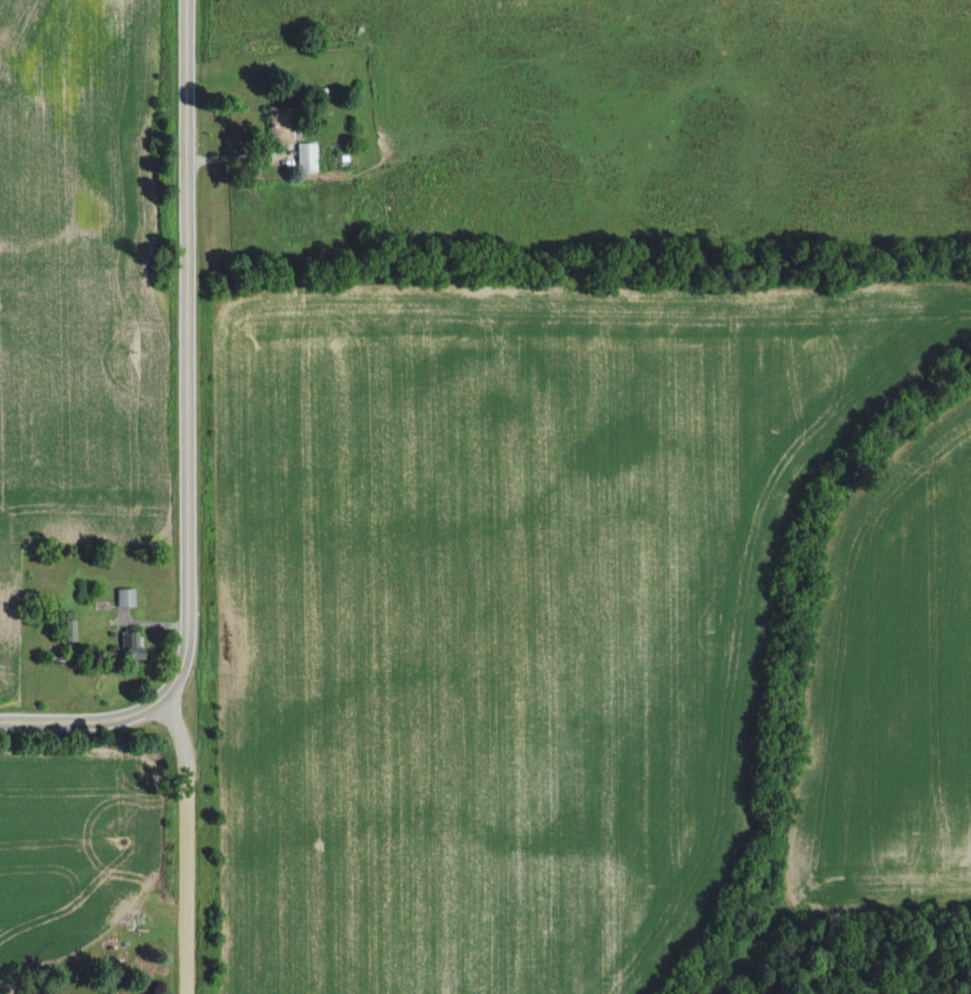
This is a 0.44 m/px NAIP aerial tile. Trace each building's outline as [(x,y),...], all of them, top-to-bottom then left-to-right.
[(286,144),(286,125),(264,125),(264,144),(286,144)] [(311,173),(311,144),(292,144),(292,173),(311,173)] [(137,608),(137,590),(116,590),(116,608),(137,608)] [(144,633),(123,633),(123,659),(144,659),(144,633)]
